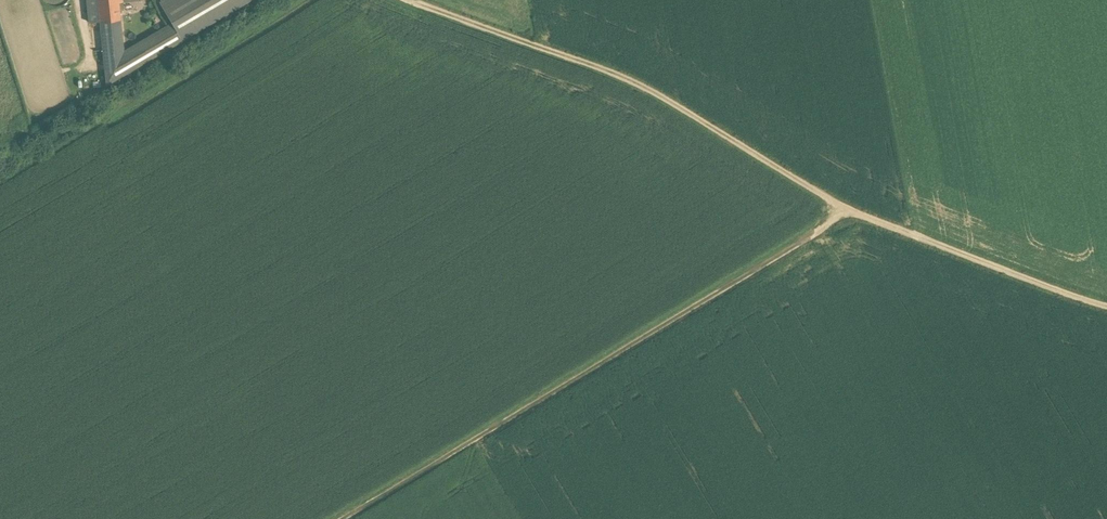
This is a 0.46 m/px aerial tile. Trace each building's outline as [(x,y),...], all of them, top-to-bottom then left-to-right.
[(100,22),(121,20),(119,1),(132,0),(97,0),(100,22)] [(171,22),(182,41),(252,0),(162,0),(159,2),(171,22)] [(182,41),(171,22),(124,50),(121,20),(100,22),(106,86),(182,41)]
